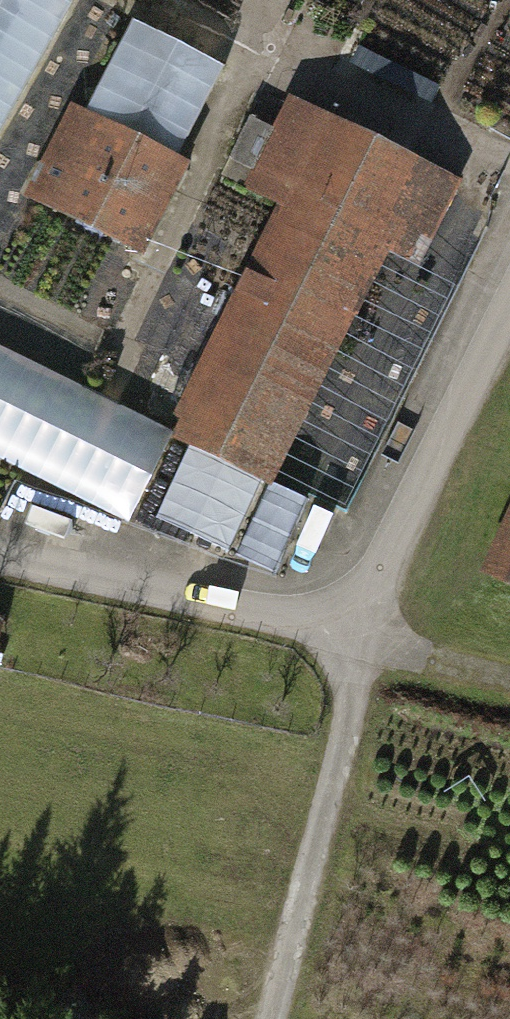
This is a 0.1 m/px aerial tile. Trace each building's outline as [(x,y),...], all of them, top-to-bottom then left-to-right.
[(71,0),(0,0),(0,127),(71,0)] [(93,109),(181,152),(229,56),(141,12),(93,109)] [(474,172),(297,88),(248,191),(283,208),(180,424),(295,478),(405,246),(433,259),(474,172)] [(93,109),(77,101),(32,192),(151,250),(196,159),(181,152),(93,109)] [(0,338),(0,446),(128,507),(170,420),(0,338)] [(498,575),(509,580),(509,546),(498,575)]
